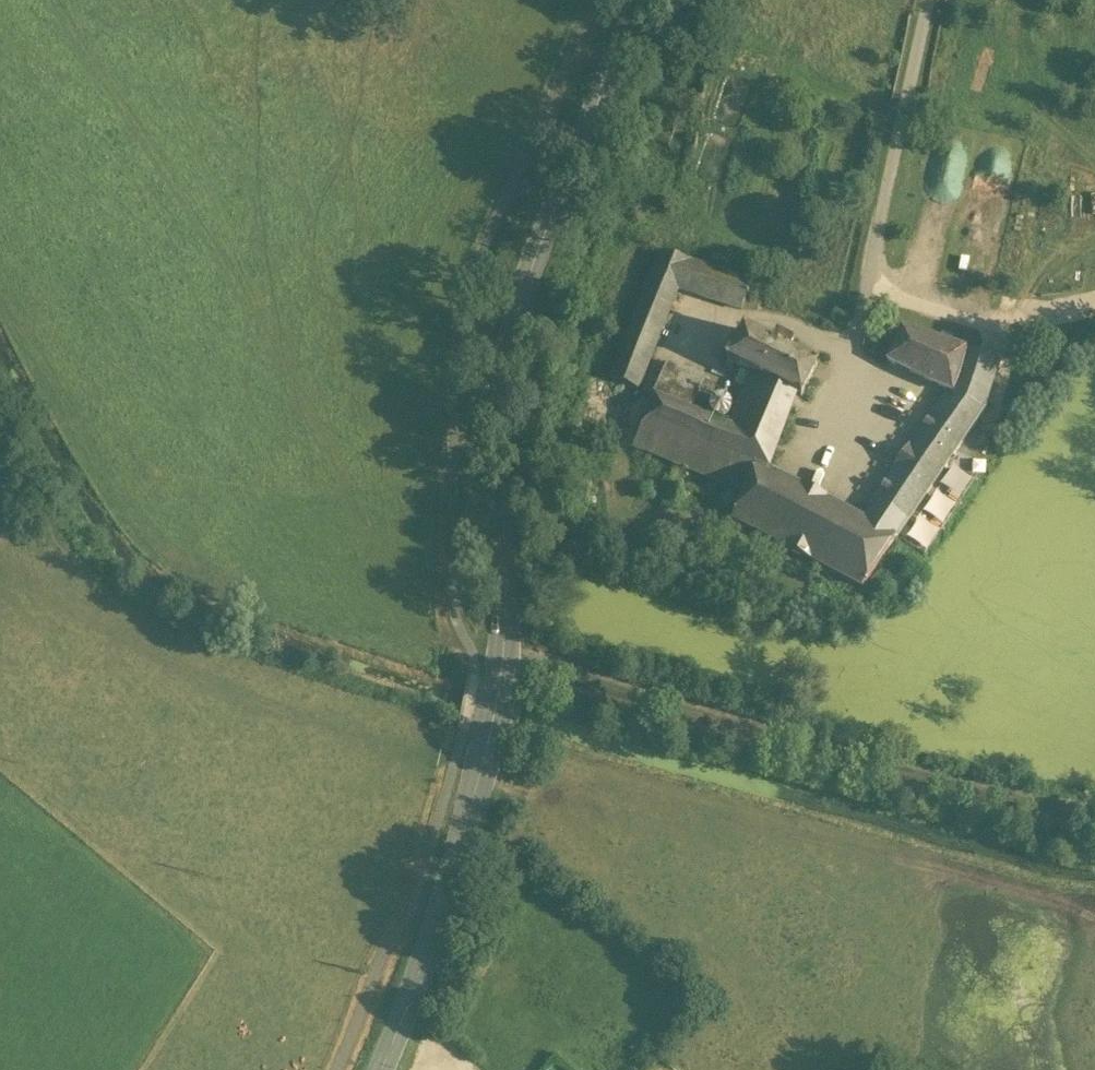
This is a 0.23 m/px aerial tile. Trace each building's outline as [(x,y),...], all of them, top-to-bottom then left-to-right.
[(731,85),(717,114),(738,124),(752,95),(731,85)] [(727,178),(734,145),(709,141),(702,173),(727,178)] [(752,281),(660,252),(609,379),(640,391),(680,292),(742,313),(752,281)] [(706,378),(668,363),(634,448),(745,493),(732,522),(863,590),(988,408),(1002,363),(903,330),(887,365),(947,394),(910,446),(864,518),(772,470),(799,398),(751,375),(729,426),(694,411),(706,378)] [(818,368),(745,331),(729,363),(751,375),(799,398),(802,399),(818,368)] [(810,425),(800,450),(816,456),(826,432),(810,425)]
